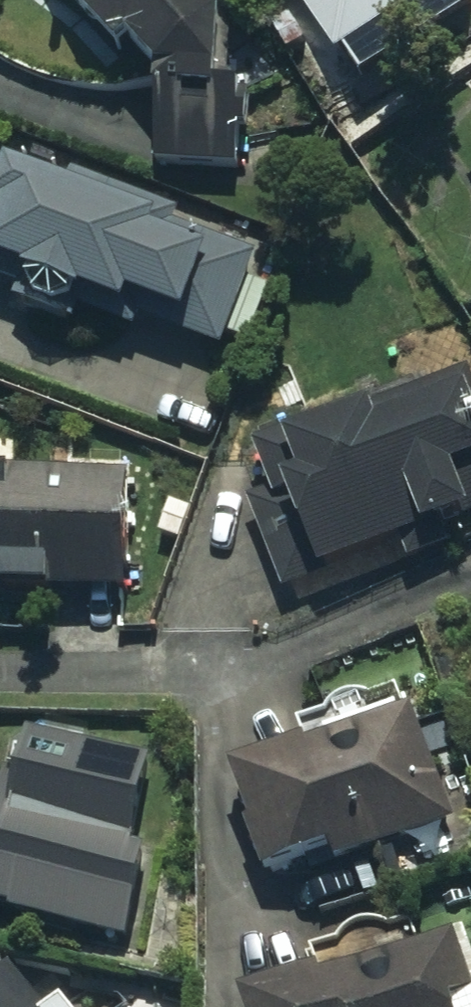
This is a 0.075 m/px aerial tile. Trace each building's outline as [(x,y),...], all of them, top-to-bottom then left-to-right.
[(224,0),(107,0),(172,68),(162,158),(248,168),(260,63),(244,21),(224,0)] [(354,46),(425,0),(323,0),(354,46)] [(22,158),(0,219),(0,259),(229,340),(263,245),(22,158)] [(467,378),(384,410),(380,400),(262,445),(279,489),(259,496),(293,583),(470,515),(470,482),(465,468),(470,466),(470,387),(467,378)] [(135,590),(136,474),(0,473),(0,589),(135,590)] [(319,742),(244,768),(263,823),(258,825),(274,872),(339,849),(344,863),(461,823),(423,712),(321,747),(319,742)] [(24,908),(23,914),(133,934),(149,848),(137,846),(154,757),(39,736),(37,744),(15,740),(4,799),(0,798),(0,903),(24,908)] [(253,992),(258,1006),(465,1006),(462,993),(470,990),(470,960),(462,930),(331,974),(329,967),(253,992)] [(24,970),(18,974),(12,966),(0,975),(0,1006),(51,1006),(24,970)]
